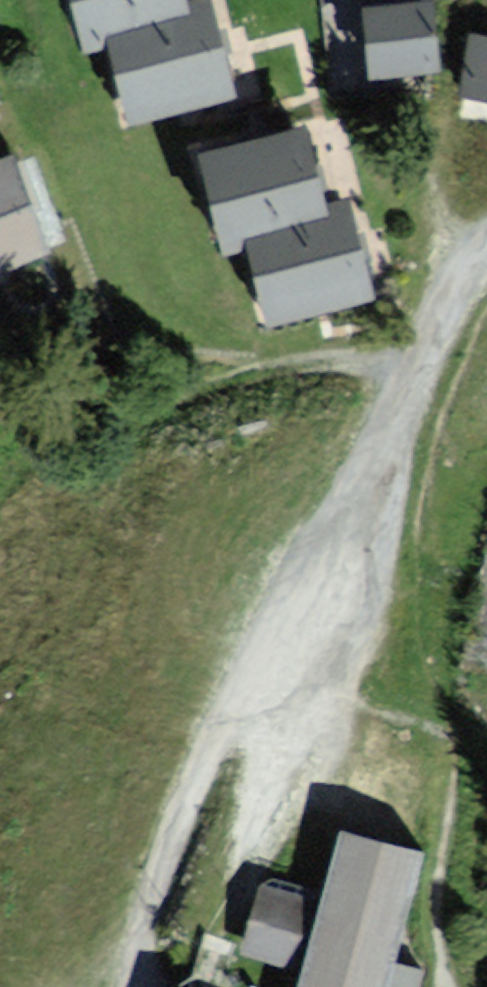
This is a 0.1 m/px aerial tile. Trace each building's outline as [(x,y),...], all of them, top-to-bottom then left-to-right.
[(87,40),(108,35),(129,118),(234,92),(211,1),(187,7),(185,0),(77,0),(87,40)] [(450,2),(375,10),(382,77),(457,69),(450,2)] [(0,18),(0,42),(11,33),(0,18)] [(485,37),(474,96),(486,98),(486,37),(485,37)] [(303,118),(198,147),(225,245),(245,240),(266,318),(370,290),(346,202),(328,207),(303,118)] [(19,155),(0,162),(0,281),(58,259),(19,155)] [(430,851),(341,827),(325,887),(303,972),(299,986),(394,986),(430,851)] [(303,972),(325,887),(281,871),(259,957),(303,972)]
